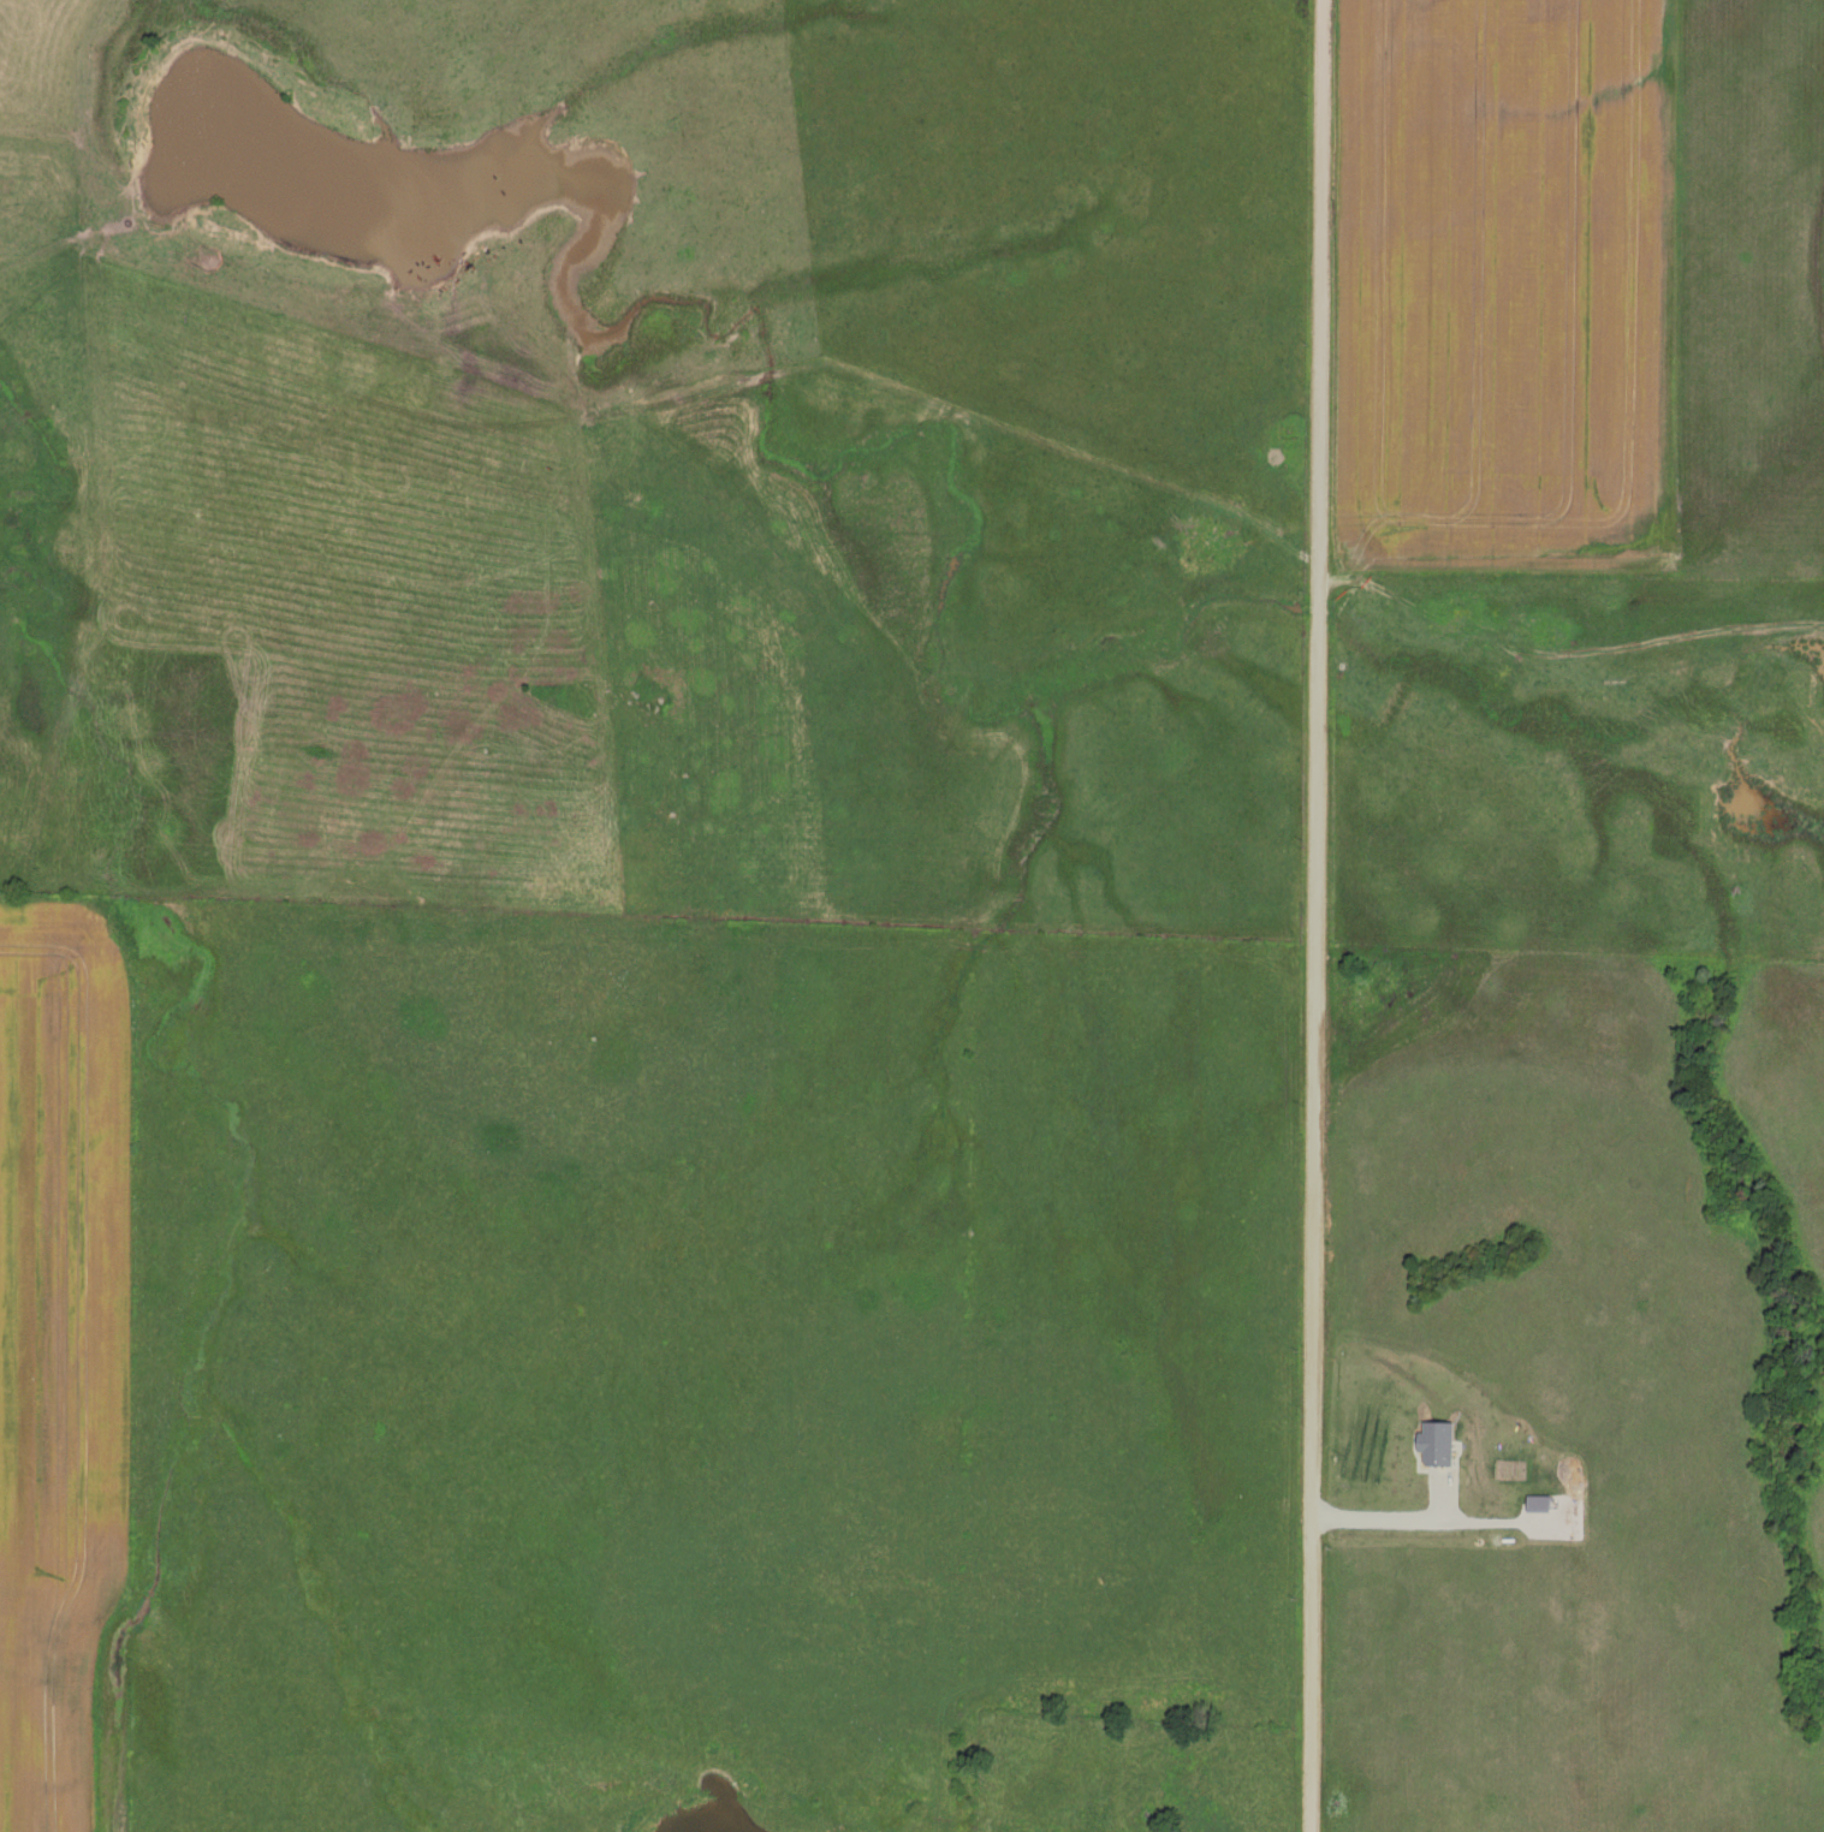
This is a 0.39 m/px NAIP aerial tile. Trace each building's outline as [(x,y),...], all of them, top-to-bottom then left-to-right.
[(1459,1463),(1460,1420),(1430,1420),(1430,1431),(1426,1431),(1426,1462),(1459,1463)] [(1534,1512),(1558,1506),(1555,1491),(1530,1496),(1534,1512)]
